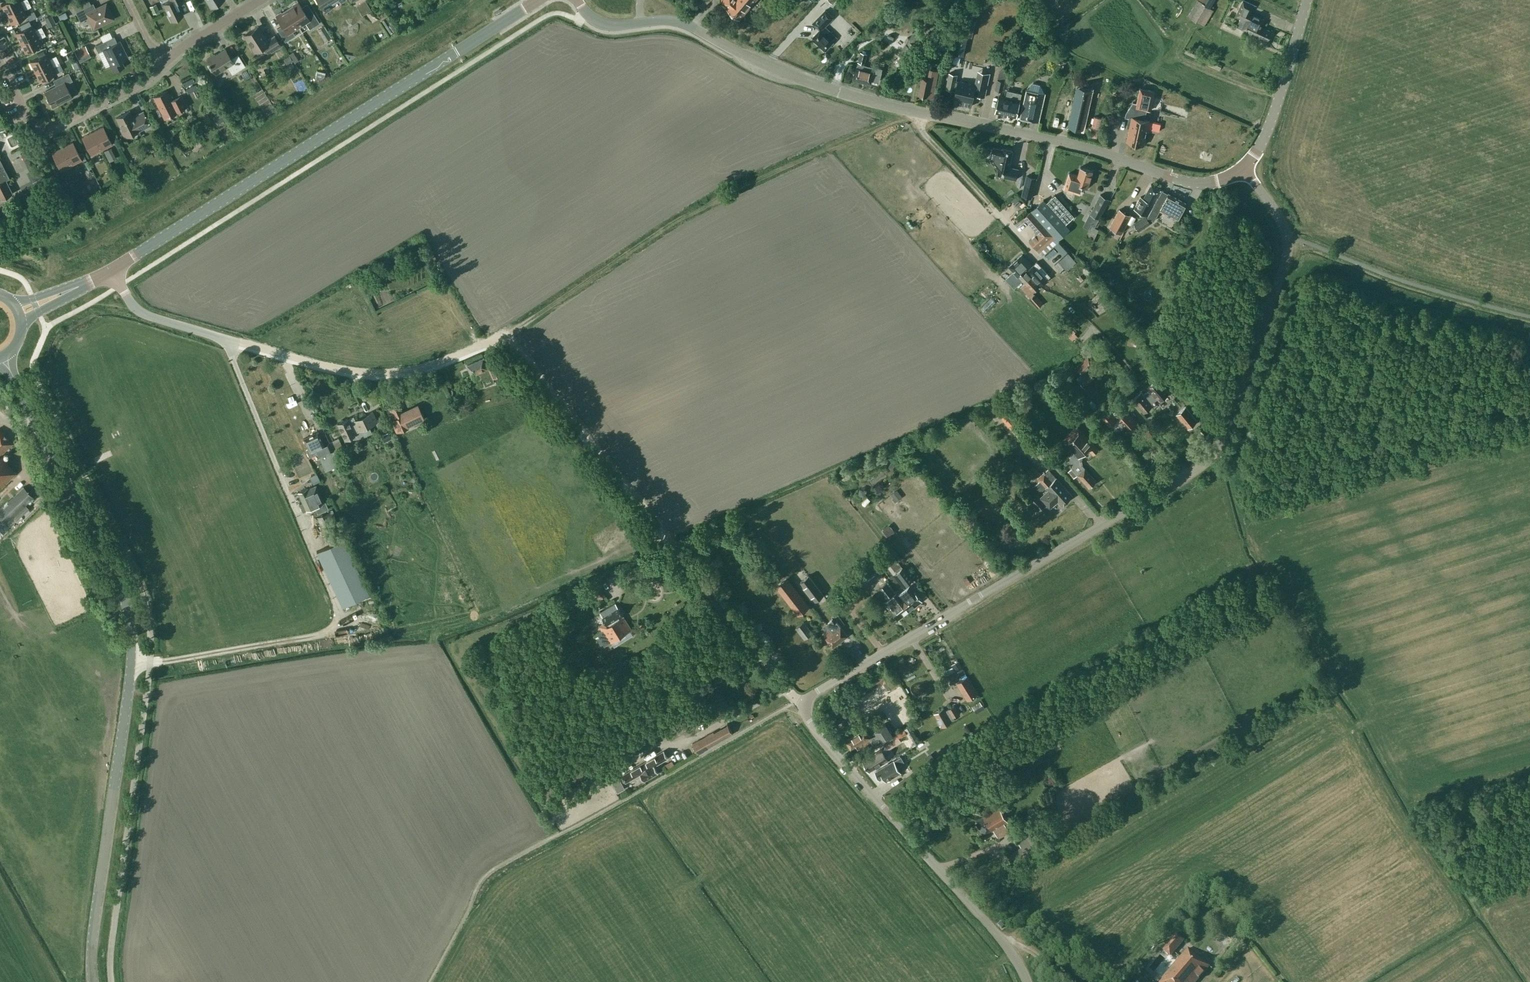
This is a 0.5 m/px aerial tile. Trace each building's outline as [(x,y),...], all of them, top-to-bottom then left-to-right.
[(6,13),(29,2),(28,0),(22,0),(20,1),(19,0),(7,0),(1,3),(6,13)] [(179,0),(169,0),(162,3),(171,20),(183,15),(176,1),(179,0)] [(322,7),(325,12),(331,8),(330,5),(338,0),(318,0),(322,7)] [(698,2),(703,8),(713,0),(700,0),(698,2)] [(721,1),(740,17),(749,6),(749,7),(755,0),(722,0),(721,1)] [(1201,3),(1197,0),(1188,15),(1203,25),(1213,9),(1208,6),(1212,0),(1203,0),(1201,3)] [(1255,4),(1246,0),(1243,0),(1236,15),(1241,17),(1237,25),(1252,33),(1251,36),(1257,39),(1259,36),(1267,40),(1271,31),(1261,27),(1265,19),(1251,12),(1255,4)] [(45,1),(39,5),(41,10),(48,7),(45,1)] [(287,9),(298,26),(305,22),(309,29),(319,22),(309,7),(303,11),(297,1),(292,4),(293,5),(287,9)] [(371,10),(365,1),(356,6),(362,15),(371,10)] [(29,2),(6,13),(11,23),(27,15),(24,9),(31,6),(29,2)] [(113,18),(105,3),(91,10),(88,5),(75,11),(80,21),(88,17),(93,27),(113,18)] [(156,3),(150,5),(153,13),(159,10),(156,3)] [(292,30),(298,26),(287,9),(281,13),(280,11),(275,15),(281,25),(276,28),(285,41),(295,35),(292,30)] [(813,22),(820,29),(812,36),(825,50),(834,41),(833,41),(837,37),(825,25),(834,17),(826,9),(813,22)] [(27,14),(30,19),(36,16),(33,11),(27,14)] [(65,11),(57,14),(60,19),(67,16),(65,11)] [(51,13),(44,17),(48,26),(55,22),(51,13)] [(15,32),(20,42),(43,31),(41,26),(34,30),(31,24),(29,20),(23,23),(25,27),(15,32)] [(331,37),(323,25),(317,29),(325,41),(331,37)] [(268,53),(280,45),(273,35),(266,40),(258,26),(243,35),(253,51),(263,45),(268,53)] [(43,31),(20,42),(25,52),(35,47),(37,50),(43,47),(41,44),(38,38),(45,35),(43,31)] [(923,40),(913,33),(899,54),(909,61),(923,40)] [(127,57),(119,40),(117,42),(113,36),(94,45),(98,52),(102,49),(113,71),(124,66),(121,60),(127,57)] [(89,52),(84,44),(74,50),(78,58),(89,52)] [(231,74),(244,65),(237,54),(230,58),(224,48),(214,55),(214,53),(206,58),(215,73),(227,66),(231,74)] [(292,50),(288,53),(294,62),(298,59),(292,50)] [(863,64),(866,51),(864,51),(864,53),(861,52),(858,63),(859,63),(858,65),(857,65),(853,78),(870,83),(871,78),(877,80),(880,68),(863,64)] [(35,71),(58,59),(57,59),(61,57),(59,53),(49,58),(46,53),(30,61),(35,71)] [(292,60),(289,55),(283,58),(286,64),(292,60)] [(929,60),(919,57),(916,69),(926,71),(929,60)] [(58,59),(35,71),(40,81),(56,73),(53,67),(60,64),(58,59)] [(1221,65),(1211,60),(1208,65),(1219,70),(1221,65)] [(938,70),(933,69),(930,68),(927,79),(921,78),(918,94),(932,97),(938,70)] [(249,75),(245,69),(240,72),(244,79),(249,75)] [(325,71),(316,70),(315,77),(321,79),(323,76),(325,71)] [(975,84),(955,80),(957,74),(949,72),(946,87),(955,89),(953,101),(971,105),(973,94),(984,96),(988,75),(989,73),(977,70),(975,84)] [(56,85),(45,91),(50,102),(49,102),(52,108),(58,105),(57,104),(72,97),(65,84),(72,80),(68,72),(53,80),(56,85)] [(1002,91),(1004,81),(997,79),(995,90),(1002,91)] [(1045,92),(1044,92),(1040,85),(1033,83),(1027,89),(1026,88),(1020,117),(1038,121),(1044,95),(1045,92)] [(1075,84),(1068,122),(1081,125),(1088,86),(1075,84)] [(1006,97),(999,95),(996,111),(1016,116),(1019,100),(1020,100),(1022,92),(1007,89),(1006,97)] [(177,110),(186,105),(181,95),(175,98),(176,100),(172,101),(166,90),(153,96),(164,118),(177,111),(177,110)] [(1149,112),(1153,93),(1140,90),(1136,106),(1130,105),(1126,112),(1125,116),(1130,117),(1127,127),(1130,128),(1127,141),(1143,144),(1149,120),(1145,119),(1146,112),(1149,112)] [(1046,106),(1043,119),(1060,123),(1063,110),(1046,106)] [(139,130),(150,124),(143,112),(133,117),(129,110),(115,117),(121,128),(120,129),(124,136),(138,129),(139,130)] [(221,111),(212,116),(217,123),(225,118),(221,111)] [(1096,137),(1101,118),(1094,116),(1089,135),(1096,137)] [(92,131),(101,149),(112,144),(103,126),(92,131)] [(91,154),(101,149),(92,131),(81,137),(91,154)] [(62,147),(71,164),(82,159),(81,158),(85,157),(82,152),(79,154),(73,141),(62,147)] [(110,146),(105,149),(109,157),(115,154),(110,146)] [(60,170),(71,164),(62,147),(51,152),(60,170)] [(1012,151),(1002,148),(1001,149),(992,147),(990,160),(997,170),(1007,172),(1006,177),(1015,179),(1018,169),(1009,167),(1012,151)] [(164,150),(158,154),(156,155),(160,161),(162,160),(168,156),(164,150)] [(13,193),(6,179),(9,178),(0,159),(0,199),(13,193)] [(1092,170),(1080,167),(1078,176),(1069,173),(1064,188),(1080,193),(1082,185),(1087,187),(1092,170)] [(1036,177),(1025,174),(1021,195),(1032,198),(1036,177)] [(1134,208),(1146,215),(1151,211),(1157,199),(1156,198),(1161,189),(1151,184),(1144,198),(1141,197),(1134,208)] [(1140,219),(1134,224),(1138,230),(1150,223),(1150,222),(1153,220),(1154,221),(1160,210),(1165,213),(1178,219),(1186,203),(1162,190),(1157,199),(1151,211),(1146,215),(1147,215),(1140,219)] [(1067,191),(1064,197),(1071,199),(1073,193),(1067,191)] [(1109,199),(1100,194),(1089,213),(1098,218),(1109,199)] [(1032,210),(1058,239),(1069,229),(1065,224),(1074,216),(1055,195),(1046,203),(1043,200),(1032,210)] [(1017,215),(1027,205),(1020,199),(1011,209),(1017,215)] [(1131,215),(1119,209),(1110,226),(1121,233),(1131,215)] [(1057,239),(1058,239),(1032,210),(1031,210),(1031,211),(1024,217),(1037,233),(1028,241),(1036,249),(1042,255),(1058,240),(1057,239)] [(1098,229),(1091,225),(1083,239),(1091,243),(1098,229)] [(1066,271),(1076,262),(1068,253),(1052,268),(1057,274),(1064,268),(1066,271)] [(1032,269),(1035,266),(1033,264),(1032,265),(1021,254),(1008,267),(1013,272),(1005,279),(1014,289),(1022,281),(1025,283),(1031,277),(1036,272),(1032,269)] [(1099,262),(1092,257),(1087,264),(1094,269),(1099,262)] [(1035,267),(1035,266),(1032,269),(1036,272),(1031,277),(1040,285),(1047,278),(1043,274),(1046,272),(1038,264),(1035,267)] [(1078,268),(1070,274),(1075,280),(1083,274),(1078,268)] [(1031,277),(1025,283),(1021,287),(1031,297),(1030,299),(1036,305),(1040,301),(1034,295),(1035,294),(1033,292),(1040,285),(1031,277)] [(1075,282),(1089,296),(1094,292),(1080,277),(1075,282)] [(1076,329),(1069,323),(1062,330),(1072,340),(1077,335),(1074,332),(1076,329)] [(1143,336),(1136,334),(1135,334),(1133,344),(1140,346),(1143,336)] [(1082,375),(1081,376),(1077,380),(1084,387),(1094,377),(1090,374),(1089,374),(1086,371),(1095,362),(1088,355),(1075,368),(1082,375)] [(482,378),(492,375),(493,376),(502,372),(496,358),(486,362),(484,357),(467,365),(472,375),(474,380),(481,376),(482,378)] [(532,394),(520,377),(511,384),(518,394),(521,392),(525,397),(528,396),(530,396),(533,395),(532,394)] [(1157,379),(1155,380),(1147,387),(1148,389),(1141,395),(1139,393),(1132,398),(1142,412),(1150,406),(1148,404),(1155,398),(1157,400),(1168,392),(1157,379)] [(380,401),(377,394),(370,397),(372,404),(380,401)] [(1092,410),(1082,398),(1072,407),(1082,419),(1092,410)] [(1036,444),(1000,402),(993,408),(1029,450),(1036,444)] [(403,410),(400,403),(388,408),(393,418),(390,419),(396,432),(424,419),(417,403),(403,410)] [(1106,408),(1102,403),(1096,408),(1101,415),(1106,408)] [(1140,427),(1122,407),(1118,403),(1102,416),(1110,425),(1118,418),(1132,434),(1140,427)] [(1175,414),(1186,428),(1195,421),(1185,407),(1175,414)] [(368,425),(377,421),(372,411),(351,420),(354,427),(352,428),(347,418),(337,423),(344,439),(351,436),(353,438),(359,437),(365,435),(371,432),(368,425)] [(1072,430),(1062,439),(1066,443),(1073,451),(1072,452),(1071,453),(1070,455),(1070,456),(1070,457),(1070,459),(1070,461),(1070,462),(1071,464),(1071,465),(1072,466),(1072,467),(1072,468),(1068,472),(1073,478),(1077,474),(1088,487),(1096,480),(1084,467),(1079,461),(1080,461),(1080,460),(1080,459),(1080,458),(1079,458),(1078,456),(1088,448),(1093,454),(1099,448),(1093,442),(1093,443),(1081,430),(1077,426),(1072,430)] [(383,441),(391,440),(389,429),(381,431),(383,441)] [(12,443),(0,431),(0,454),(12,443)] [(328,442),(324,444),(318,431),(303,438),(308,448),(305,449),(309,457),(317,453),(325,470),(339,463),(328,442)] [(342,446),(338,437),(329,441),(333,451),(342,446)] [(1042,460),(1047,455),(1039,445),(1033,450),(1042,460)] [(1026,447),(1022,450),(1027,457),(1031,454),(1026,447)] [(16,472),(0,456),(0,487),(16,472)] [(1166,473),(1160,464),(1151,471),(1158,479),(1166,473)] [(1045,487),(1046,487),(1056,477),(1048,469),(1047,470),(1047,471),(1045,473),(1044,473),(1038,478),(1040,481),(1035,485),(1040,492),(1045,487)] [(1072,495),(1056,477),(1046,487),(1048,490),(1040,498),(1038,495),(1031,501),(1039,510),(1046,503),(1050,508),(1058,501),(1062,505),(1072,495)] [(307,487),(297,492),(303,504),(300,505),(303,511),(305,510),(306,510),(314,506),(317,513),(324,510),(328,508),(325,501),(323,502),(315,485),(307,488),(307,487)] [(33,496),(23,486),(0,508),(0,517),(5,523),(33,496)] [(14,516),(20,523),(32,512),(26,505),(14,516)] [(341,539),(332,521),(328,512),(317,516),(321,526),(327,539),(329,544),(341,539)] [(0,517),(0,528),(4,532),(9,527),(5,523),(0,517)] [(369,593),(344,538),(316,551),(341,606),(369,593)] [(896,558),(890,551),(884,556),(889,562),(890,563),(896,558)] [(878,574),(871,564),(854,577),(862,587),(878,574)] [(902,567),(893,574),(902,585),(911,578),(905,570),(902,567)] [(601,598),(606,595),(602,589),(603,589),(597,579),(590,584),(596,594),(598,593),(601,598)] [(814,603),(823,596),(811,581),(802,587),(814,603)] [(908,610),(894,594),(886,583),(879,588),(887,599),(885,600),(891,608),(890,609),(897,619),(908,610)] [(896,592),(894,594),(908,610),(921,600),(910,584),(897,594),(896,592)] [(797,616),(808,608),(791,586),(780,594),(797,616)] [(602,616),(605,622),(599,625),(609,641),(630,628),(623,615),(624,615),(618,606),(617,606),(615,603),(600,612),(602,616)] [(588,621),(592,619),(588,612),(578,619),(584,630),(591,626),(588,621)] [(831,620),(826,625),(839,642),(847,636),(836,622),(834,624),(831,620)] [(804,638),(812,632),(804,621),(796,627),(804,638)] [(839,642),(826,625),(824,626),(826,627),(823,629),(825,631),(822,633),(832,647),(839,642)] [(886,668),(861,683),(867,692),(883,682),(888,688),(894,684),(890,678),(892,677),(886,668)] [(978,693),(967,675),(956,682),(966,700),(978,693)] [(832,706),(829,702),(822,707),(826,715),(830,713),(828,709),(832,706)] [(987,710),(983,704),(976,709),(980,715),(987,710)] [(945,710),(943,707),(934,712),(942,726),(951,721),(955,719),(953,716),(958,713),(954,705),(945,710)] [(732,732),(727,723),(727,722),(692,742),(697,752),(732,732)] [(877,732),(870,737),(872,740),(871,740),(874,746),(893,734),(885,722),(875,729),(877,732)] [(916,735),(910,725),(904,728),(907,733),(907,734),(909,733),(912,738),(916,735)] [(870,737),(864,729),(845,741),(850,749),(855,746),(858,749),(871,740),(872,740),(870,737)] [(678,733),(668,737),(671,746),(681,742),(678,733)] [(901,741),(896,733),(882,742),(887,750),(901,741)] [(887,758),(881,748),(862,760),(868,769),(869,768),(870,770),(887,759),(887,758)] [(667,757),(664,751),(663,750),(622,774),(626,780),(640,772),(644,780),(658,772),(653,765),(667,757)] [(1038,751),(1031,755),(1033,760),(1041,756),(1038,751)] [(931,753),(925,757),(928,762),(934,758),(931,753)] [(901,756),(894,760),(875,771),(879,779),(884,776),(886,780),(895,775),(901,772),(897,766),(904,762),(901,756)] [(674,764),(672,760),(664,764),(667,768),(674,764)] [(617,790),(623,787),(618,778),(612,781),(617,790)] [(1005,824),(1008,822),(999,806),(986,814),(984,810),(979,813),(981,817),(975,821),(984,836),(994,830),(996,835),(998,838),(1009,831),(1005,824)] [(1050,844),(1041,831),(1029,840),(1027,836),(1018,842),(1020,846),(1009,853),(1016,864),(1042,846),(1044,848),(1050,844)] [(1212,893),(1207,889),(1198,899),(1203,903),(1212,893)] [(1170,957),(1183,941),(1176,935),(1162,951),(1170,957)] [(1209,968),(1188,950),(1160,981),(1197,981),(1209,968)]
